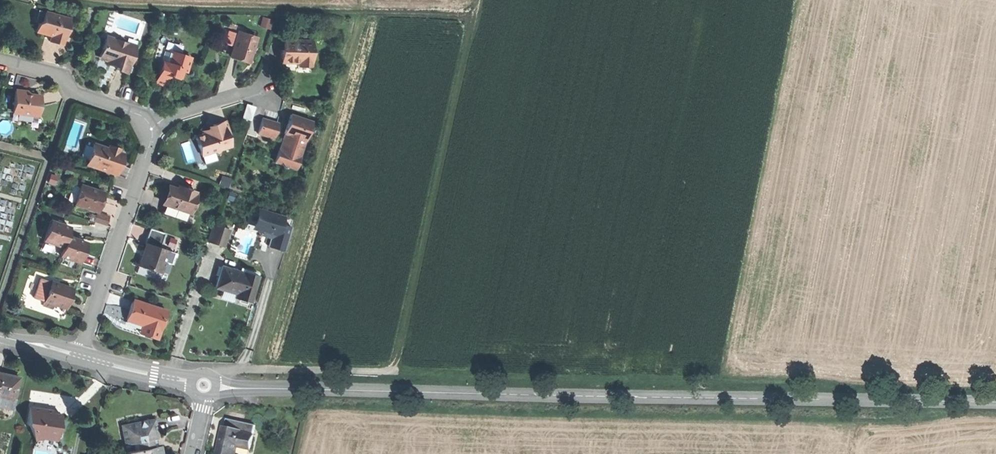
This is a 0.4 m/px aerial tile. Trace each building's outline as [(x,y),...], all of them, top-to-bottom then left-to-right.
[(71,16),(39,7),(35,21),(38,22),(36,29),(45,32),(51,34),(50,39),(64,43),(71,16)] [(263,17),(261,25),(271,28),(273,19),(263,17)] [(233,47),(237,34),(227,31),(223,44),(233,47)] [(238,32),(237,34),(233,47),(230,56),(240,59),(249,62),(256,38),(238,32)] [(127,72),(135,48),(127,45),(122,37),(113,40),(105,38),(99,56),(107,58),(109,63),(114,61),(118,62),(117,69),(121,70),(127,72)] [(310,41),(284,41),(283,50),(281,50),(281,62),(293,62),(298,62),(298,66),(310,67),(310,41)] [(192,55),(166,46),(161,59),(164,60),(157,80),(166,83),(170,73),(175,75),(181,77),(184,68),(187,69),(192,55)] [(39,114),(43,94),(34,92),(29,91),(22,88),(17,88),(14,109),(39,114)] [(254,119),(257,105),(248,102),(244,117),(254,119)] [(294,168),(297,157),(290,155),(295,137),(303,140),(309,121),(291,115),(285,134),(286,135),(284,139),(284,142),(281,141),(274,162),(294,168)] [(277,123),(262,118),(257,133),(272,138),(277,123)] [(229,135),(225,120),(217,123),(212,124),(214,130),(209,131),(206,130),(204,134),(195,137),(200,155),(215,151),(218,153),(220,149),(230,146),(227,136),(229,135)] [(290,155),(297,157),(303,140),(295,137),(290,155)] [(121,152),(117,151),(106,147),(93,143),(86,163),(114,172),(117,163),(121,152)] [(101,201),(105,190),(82,183),(76,201),(99,209),(101,201)] [(164,204),(188,212),(195,192),(188,189),(187,192),(177,188),(169,185),(165,196),(162,203),(164,204)] [(186,218),(188,212),(164,204),(162,210),(186,218)] [(260,210),(256,226),(258,231),(268,234),(267,238),(269,238),(271,239),(268,246),(285,251),(292,228),(282,225),(284,217),(260,210)] [(98,211),(96,220),(109,223),(111,214),(98,211)] [(61,245),(64,234),(66,230),(67,225),(49,219),(42,239),(61,245)] [(228,230),(211,224),(206,241),(222,246),(228,230)] [(164,232),(149,227),(144,242),(145,243),(159,247),(164,232)] [(84,240),(64,234),(61,245),(58,254),(77,260),(80,252),(84,240)] [(159,247),(145,243),(141,254),(137,265),(159,272),(166,250),(159,247)] [(257,277),(223,266),(215,288),(229,292),(239,296),(238,299),(249,302),(257,277)] [(70,287),(47,280),(40,302),(50,306),(51,302),(64,306),(66,298),(70,287)] [(145,326),(142,333),(155,337),(164,309),(131,298),(128,310),(125,319),(140,324),(145,326)] [(13,398),(19,376),(6,373),(0,371),(0,395),(13,398)] [(13,398),(0,395),(0,406),(11,408),(13,398)] [(56,439),(57,438),(59,428),(62,415),(46,411),(31,408),(27,423),(36,442),(47,437),(56,439)] [(158,452),(156,442),(159,437),(155,419),(120,427),(124,448),(131,446),(133,453),(128,453),(158,453),(158,452)] [(228,419),(226,428),(239,430),(239,432),(251,434),(253,425),(228,419)] [(226,428),(223,427),(221,440),(218,451),(230,453),(235,453),(237,445),(249,448),(251,434),(239,432),(239,430),(226,428)]
